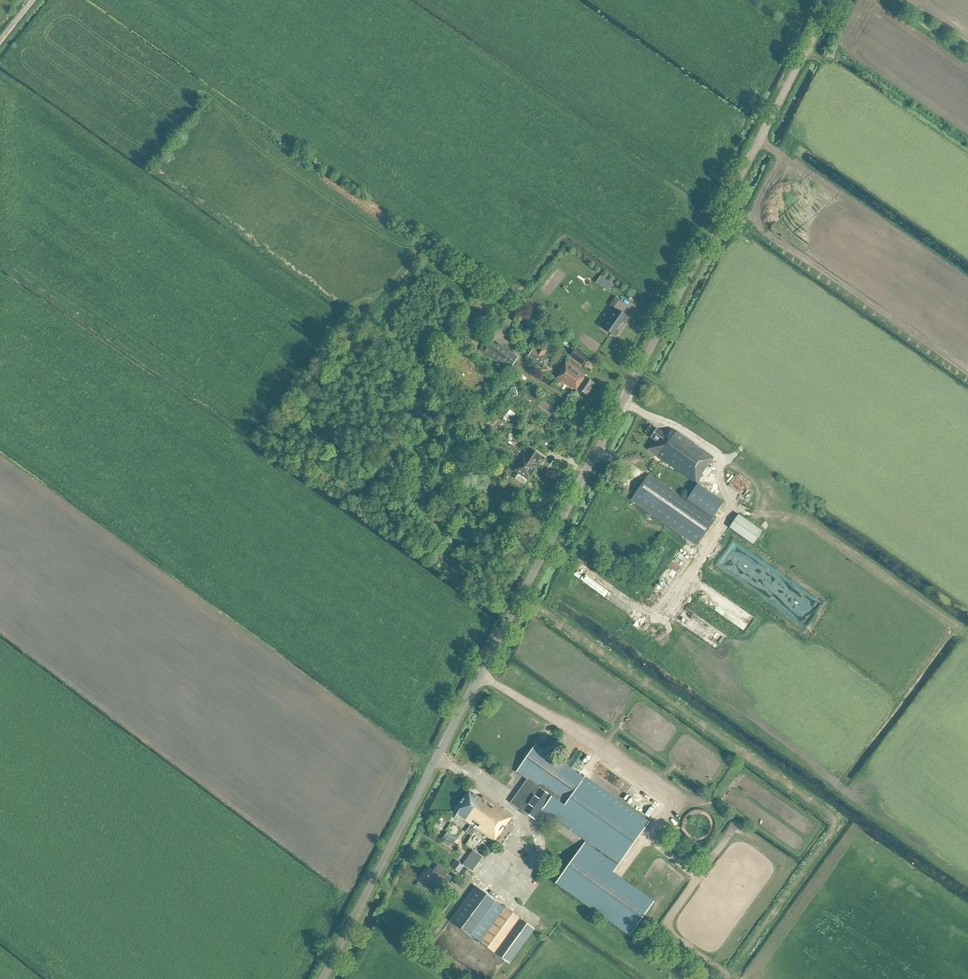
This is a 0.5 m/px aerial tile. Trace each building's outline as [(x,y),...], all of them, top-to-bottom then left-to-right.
[(604,278),(598,285),(608,292),(613,284),(604,278)] [(614,308),(620,299),(616,296),(610,305),(614,308)] [(616,310),(615,311),(603,328),(615,337),(628,319),(616,310)] [(497,345),(487,339),(479,350),(509,371),(519,358),(498,343),(497,345)] [(543,356),(547,350),(541,346),(538,352),(533,349),(528,356),(544,367),(549,360),(543,356)] [(584,366),(589,359),(575,348),(569,356),(584,366)] [(587,396),(595,384),(586,379),(586,378),(578,372),(578,371),(566,363),(558,376),(578,389),(578,390),(587,396)] [(516,415),(510,410),(503,418),(509,423),(516,415)] [(495,431),(501,422),(495,419),(493,421),(491,419),(488,423),(490,425),(489,427),(495,431)] [(541,438),(528,429),(524,434),(537,444),(541,438)] [(667,437),(657,429),(651,438),(655,441),(648,450),(696,483),(713,458),(672,430),(667,437)] [(535,465),(541,456),(530,449),(525,458),(523,457),(514,471),(519,474),(515,479),(524,485),(537,466),(535,465)] [(642,464),(650,470),(653,464),(645,459),(642,464)] [(697,546),(714,521),(649,475),(631,500),(697,546)] [(713,517),(724,503),(698,484),(687,499),(713,517)] [(762,532),(738,515),(729,528),(753,545),(762,532)] [(584,777),(547,750),(537,743),(517,771),(528,779),(511,802),(536,819),(542,810),(586,841),(556,883),(629,935),(654,901),(613,872),(649,822),(585,776),(584,777)] [(481,799),(469,791),(459,806),(461,808),(456,815),(495,842),(512,817),(482,796),(481,799)] [(457,839),(447,832),(442,838),(453,845),(457,839)] [(473,872),(483,857),(473,850),(463,865),(473,872)] [(464,867),(456,861),(451,867),(460,873),(464,867)] [(439,875),(427,867),(418,880),(435,892),(441,883),(447,886),(453,877),(443,870),(439,875)] [(471,936),(496,901),(475,886),(450,921),(471,936)] [(480,943),(505,908),(496,901),(471,936),(480,943)] [(505,908),(480,943),(510,964),(535,930),(505,908)]
